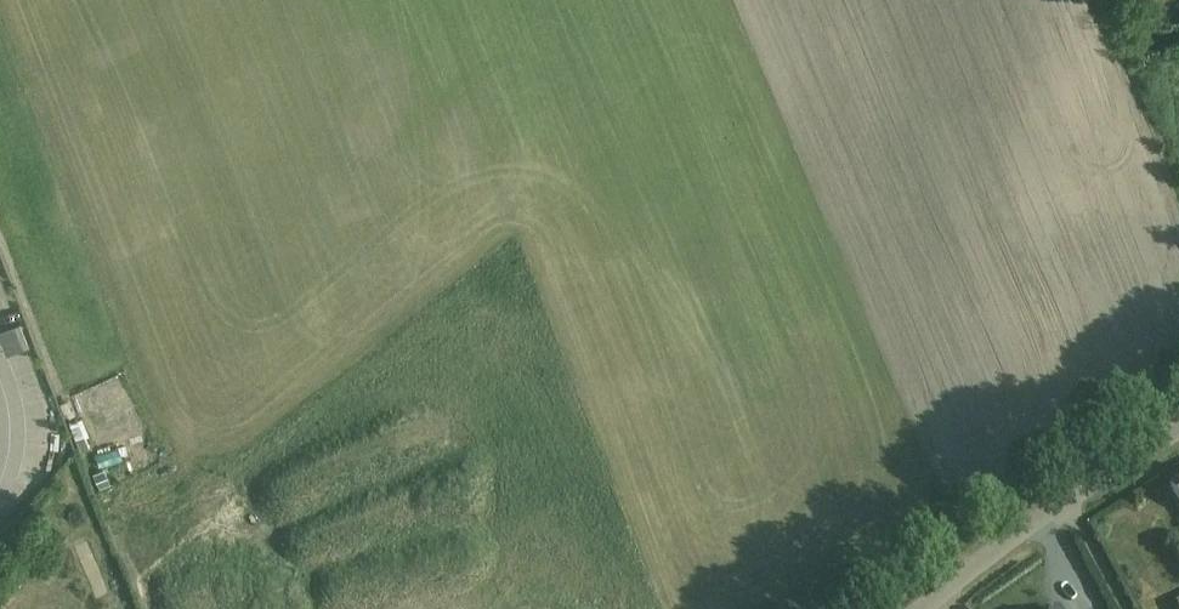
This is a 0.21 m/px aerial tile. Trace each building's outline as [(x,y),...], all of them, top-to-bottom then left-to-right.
[(1170,488),(1178,502),(1178,482),(1170,488)]
